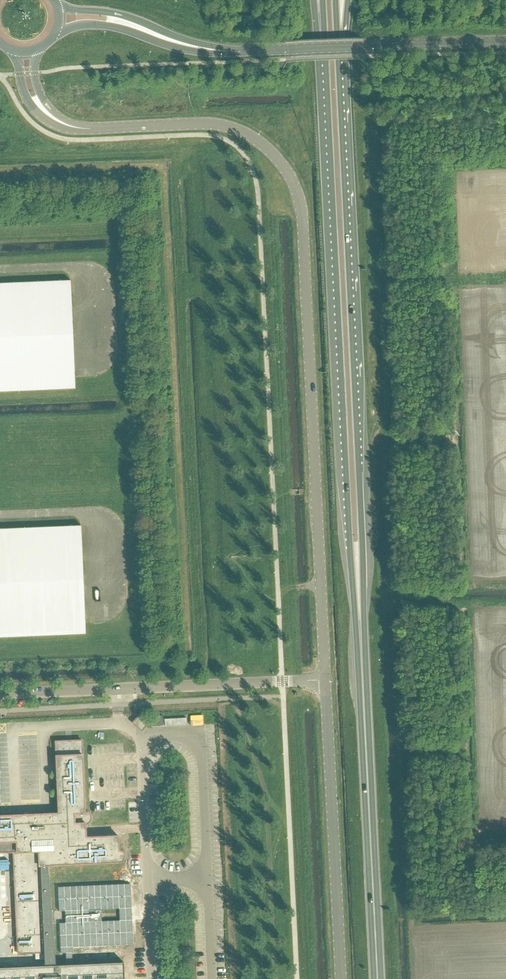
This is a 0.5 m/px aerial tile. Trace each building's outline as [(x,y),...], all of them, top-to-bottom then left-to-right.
[(75,389),(71,281),(0,284),(0,393),(75,389)] [(85,634),(81,526),(0,530),(0,638),(85,634)] [(141,714),(134,722),(142,729),(149,721),(141,714)] [(89,814),(85,813),(82,740),(72,741),(67,741),(55,742),(58,814),(52,814),(11,816),(0,816),(0,844),(3,844),(13,843),(18,955),(45,953),(45,966),(11,967),(0,968),(0,978),(125,978),(124,974),(124,962),(56,965),(48,866),(121,863),(124,860),(125,858),(125,857),(125,855),(122,852),(120,851),(119,851),(119,836),(116,836),(86,837),(86,824),(88,824),(90,822),(91,820),(91,819),(91,818),(91,816),(89,814)] [(72,953),(73,953),(73,947),(133,944),(130,884),(58,887),(59,911),(65,911),(65,923),(59,923),(61,953),(66,953),(66,965),(73,964),(72,953)]
